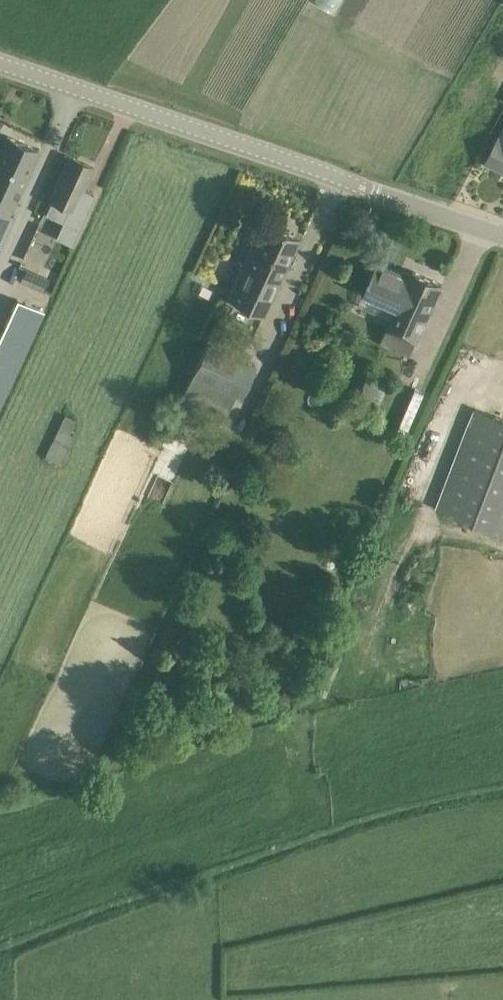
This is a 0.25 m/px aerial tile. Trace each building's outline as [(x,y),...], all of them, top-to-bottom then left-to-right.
[(486,162),(502,170),(502,130),(486,162)] [(1,246),(15,215),(10,213),(28,174),(27,174),(38,149),(8,135),(0,151),(0,246),(1,246)] [(73,157),(70,156),(50,199),(85,215),(94,196),(83,191),(94,167),(90,165),(91,161),(76,154),(73,157)] [(300,239),(267,223),(255,248),(252,246),(228,298),(264,315),(300,239)] [(364,292),(396,306),(386,328),(388,328),(381,344),(409,357),(442,284),(413,270),(411,276),(378,261),(364,292)] [(26,268),(20,280),(42,289),(47,278),(26,268)] [(45,312),(12,297),(0,324),(0,409),(45,312)] [(208,341),(181,397),(224,418),(236,393),(241,395),(256,364),(208,341)] [(181,401),(160,447),(173,453),(195,407),(181,401)] [(475,407),(436,508),(502,534),(502,418),(475,407)] [(64,414),(44,457),(59,464),(73,435),(70,433),(76,420),(64,414)]
